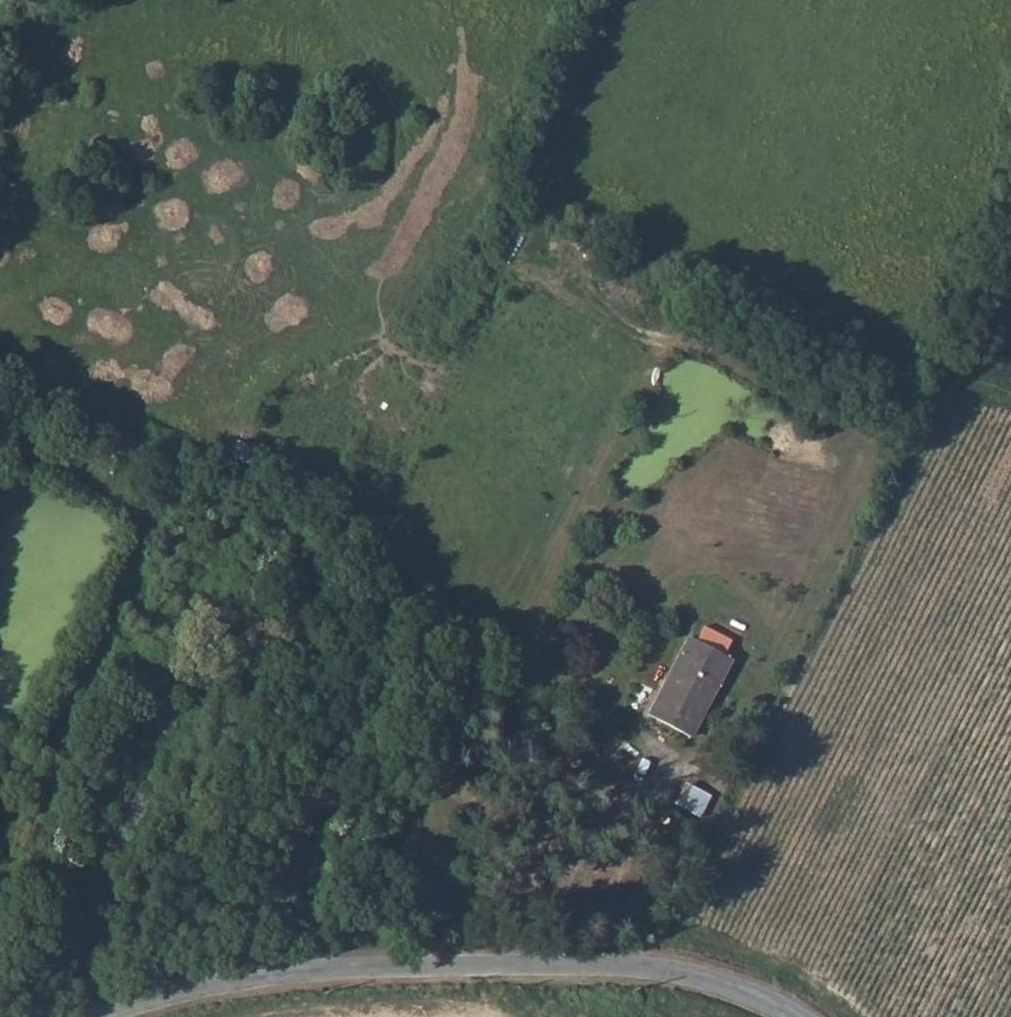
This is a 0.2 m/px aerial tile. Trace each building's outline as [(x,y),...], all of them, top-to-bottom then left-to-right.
[(653,707),(695,728),(735,655),(692,633),(653,707)] [(692,783),(683,803),(702,812),(712,792),(692,783)]
